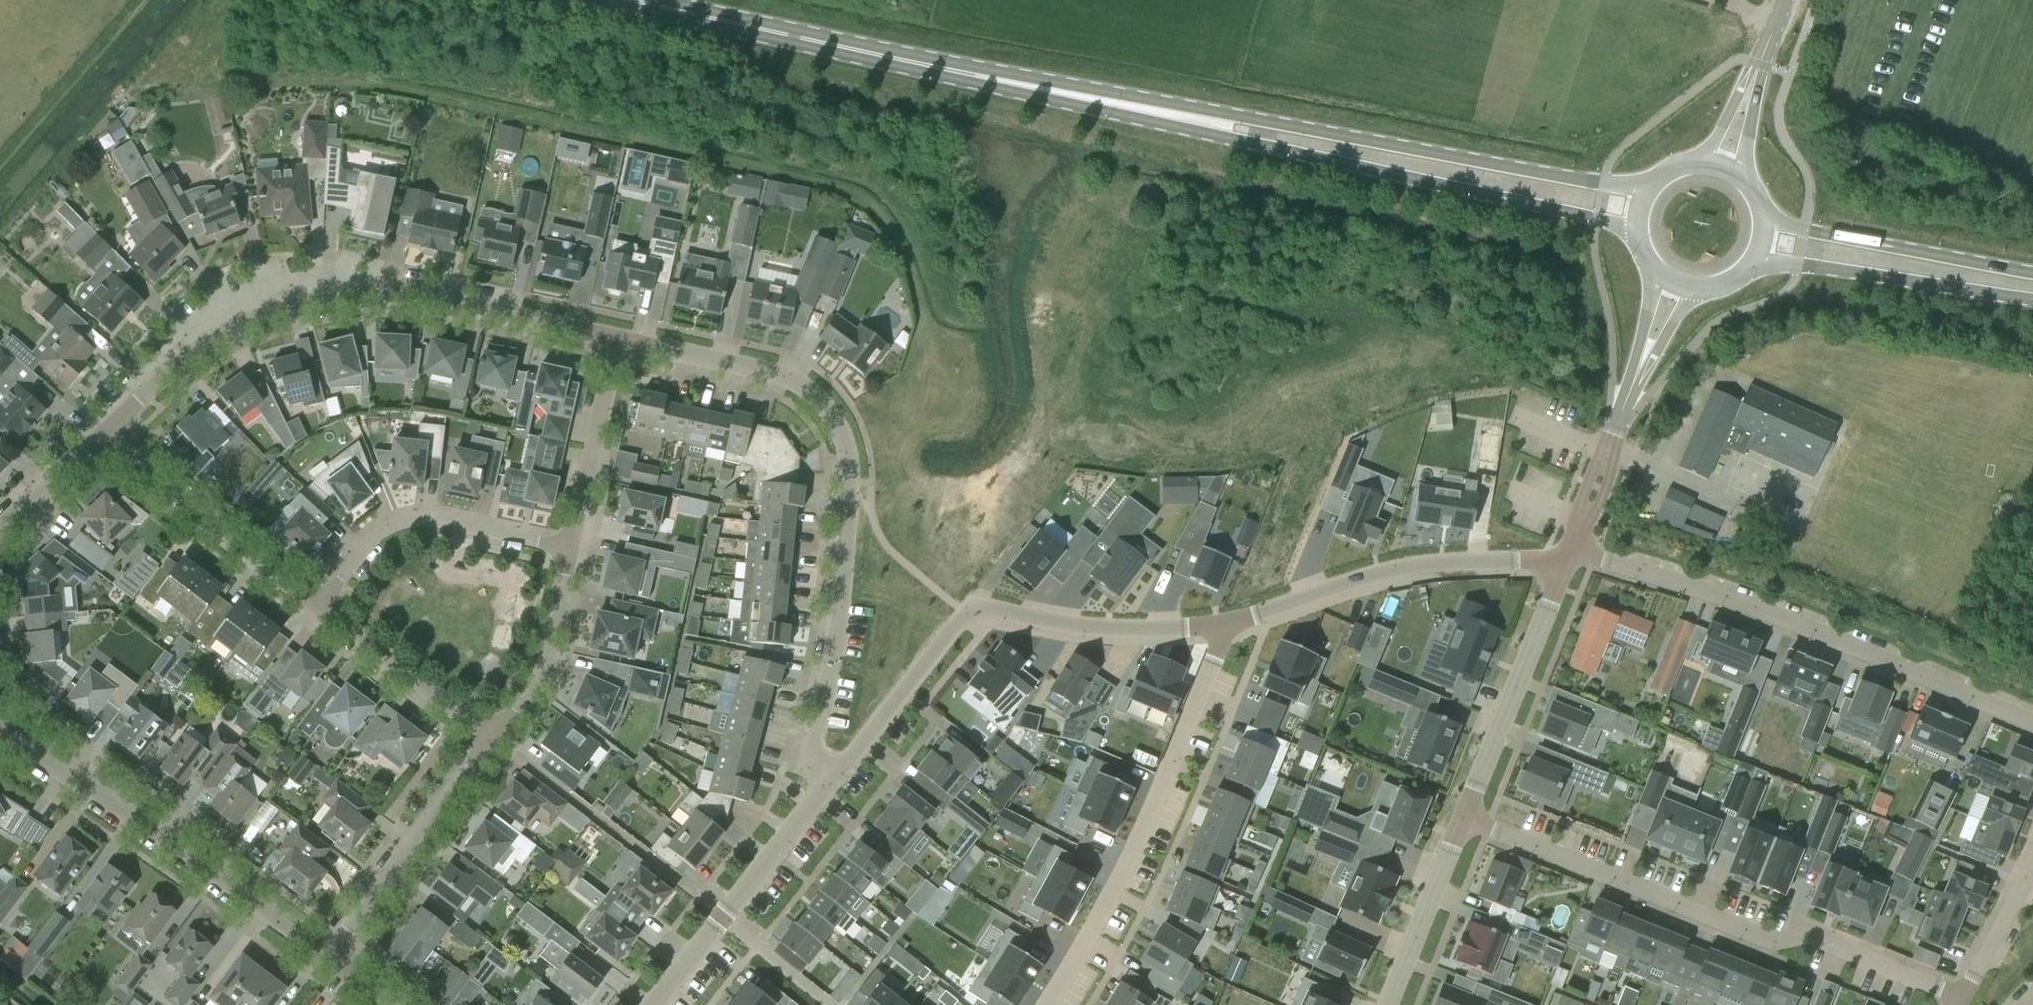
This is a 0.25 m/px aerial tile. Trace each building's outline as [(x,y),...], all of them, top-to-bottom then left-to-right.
[(120,122),(125,131),(142,110),(128,108),(118,119),(120,122)] [(120,122),(108,128),(116,142),(128,136),(125,131),(120,122)] [(303,159),(325,160),(326,139),(327,125),(327,124),(305,123),(303,159)] [(327,125),(326,139),(336,140),(337,126),(327,125)] [(495,148),(516,153),(521,132),(500,127),(495,148)] [(556,136),(551,155),(582,162),(587,143),(556,136)] [(131,141),(112,152),(131,185),(150,174),(141,159),(131,141)] [(652,155),(648,176),(666,180),(670,159),(663,157),(656,156),(652,155)] [(689,185),(694,164),(670,159),(666,180),(689,185)] [(309,204),(306,167),(257,171),(259,192),(261,212),(265,216),(282,214),(282,219),(282,226),(292,225),(310,224),(309,204)] [(705,168),(702,183),(713,185),(717,170),(705,168)] [(155,181),(154,181),(169,206),(179,224),(190,217),(194,215),(197,222),(201,220),(207,236),(241,223),(234,206),(240,204),(232,186),(232,185),(208,194),(209,197),(190,205),(178,183),(171,171),(163,176),(155,181)] [(383,236),(396,182),(359,172),(356,188),(336,183),(335,200),(351,211),(347,228),(383,236)] [(761,200),(764,184),(746,180),(742,196),(761,200)] [(166,231),(171,226),(165,215),(166,214),(148,183),(125,195),(143,226),(138,229),(145,240),(129,256),(156,282),(170,269),(167,266),(184,249),(166,231)] [(764,207),(783,211),(788,188),(769,184),(764,207)] [(462,226),(459,222),(460,216),(430,209),(433,196),(406,190),(400,217),(414,220),(408,243),(453,253),(457,234),(460,232),(462,226)] [(479,221),(475,240),(483,241),(479,258),(497,262),(497,265),(511,268),(516,243),(520,241),(524,221),(540,225),(544,205),(546,195),(520,190),(514,214),(511,228),(479,221)] [(583,235),(604,240),(613,198),(593,193),(583,235)] [(741,205),(732,244),(750,248),(759,209),(741,205)] [(652,291),(660,255),(674,259),(681,224),(656,218),(647,259),(632,255),(631,259),(609,254),(605,271),(607,271),(604,289),(609,290),(610,294),(618,296),(620,293),(626,294),(627,288),(628,285),(652,291)] [(847,225),(838,247),(864,257),(873,236),(847,225)] [(90,228),(70,248),(82,261),(95,274),(104,283),(84,306),(82,308),(96,320),(111,333),(124,318),(123,317),(129,310),(133,314),(144,302),(102,266),(105,263),(115,253),(101,239),(90,228)] [(755,282),(746,321),(789,330),(795,300),(813,307),(818,293),(825,276),(826,274),(838,246),(816,237),(804,265),(794,291),(755,282)] [(580,278),(586,248),(545,239),(540,262),(545,263),(542,275),(572,282),(579,283),(580,278)] [(825,276),(818,293),(820,293),(819,295),(838,302),(848,276),(854,261),(843,257),(836,254),(827,276),(825,276)] [(716,261),(713,275),(681,268),(673,304),(690,308),(689,309),(704,313),(704,311),(721,315),(729,279),(728,279),(731,264),(716,261)] [(94,350),(66,325),(75,314),(49,291),(32,310),(34,312),(63,337),(40,362),(45,366),(43,369),(51,376),(54,374),(70,388),(83,372),(88,366),(83,362),(94,350)] [(888,344),(862,325),(858,331),(836,315),(820,337),(841,353),(838,357),(864,376),(876,360),(879,362),(889,349),(886,347),(888,344)] [(11,336),(2,346),(7,350),(8,351),(23,364),(32,372),(40,362),(31,354),(11,336)] [(375,370),(406,371),(405,381),(416,381),(418,370),(421,350),(409,350),(409,338),(377,336),(376,356),(375,370)] [(367,370),(366,350),(354,349),(351,338),(339,341),(335,340),(326,342),(323,345),(318,347),(323,366),(328,383),(343,379),(343,388),(360,387),(361,398),(368,398),(367,370)] [(428,361),(425,375),(455,381),(454,386),(467,389),(469,382),(473,362),(462,360),(465,348),(433,341),(428,361)] [(31,392),(12,376),(23,364),(8,351),(7,350),(2,346),(2,345),(0,347),(0,378),(13,390),(0,405),(0,429),(3,431),(5,429),(19,441),(26,432),(30,432),(33,430),(35,426),(34,423),(40,416),(36,412),(41,407),(28,395),(31,392)] [(505,400),(519,403),(526,374),(513,371),(516,360),(484,352),(482,360),(480,360),(479,364),(481,365),(476,385),(506,392),(505,400)] [(325,403),(314,360),(300,364),(299,359),(298,356),(292,357),(292,356),(291,356),(291,357),(271,363),(272,366),(267,367),(273,379),(275,379),(280,395),(285,394),(288,403),(301,399),(303,409),(325,403)] [(573,413),(579,384),(567,382),(570,372),(567,371),(567,368),(554,365),(553,368),(540,365),(538,375),(526,373),(526,374),(519,403),(513,432),(523,434),(525,427),(528,427),(533,404),(538,405),(539,400),(558,404),(557,410),(573,413)] [(290,433),(269,389),(257,395),(245,377),(243,375),(231,383),(229,382),(221,390),(218,393),(229,408),(232,406),(241,419),(256,408),(280,441),(290,433)] [(1448,459),(1446,422),(1498,419),(1496,393),(1447,397),(1445,379),(1429,380),(1432,416),(1423,417),(1424,432),(1414,433),(1417,461),(1448,459)] [(1742,402),(1712,389),(1678,467),(1704,479),(1716,452),(1723,455),(1726,447),(1741,454),(1751,431),(1820,463),(1837,424),(1749,385),(1742,402)] [(622,429),(666,439),(674,405),(665,403),(667,397),(642,392),(640,403),(629,401),(622,429)] [(666,439),(686,443),(694,409),(674,405),(666,439)] [(686,443),(706,448),(713,414),(694,409),(686,443)] [(169,447),(197,476),(214,460),(211,456),(229,440),(201,410),(190,420),(188,417),(176,428),(182,434),(169,447)] [(750,467),(779,430),(752,424),(753,417),(733,412),(732,418),(733,418),(725,452),(723,461),(750,467)] [(706,448),(725,452),(733,418),(732,418),(713,414),(706,448)] [(540,437),(540,438),(565,444),(570,420),(547,415),(542,438),(540,437)] [(468,423),(467,431),(479,433),(480,426),(468,423)] [(441,459),(443,439),(445,427),(419,424),(417,443),(394,440),(394,445),(393,452),(373,451),(383,471),(391,472),(389,484),(409,486),(422,488),(425,458),(441,459)] [(800,459),(791,446),(787,449),(784,445),(788,442),(779,429),(779,430),(750,467),(756,475),(799,459),(800,459)] [(498,430),(496,442),(505,444),(507,432),(498,430)] [(1481,433),(1475,473),(1491,475),(1497,436),(1481,433)] [(455,448),(445,490),(476,497),(481,472),(497,475),(502,456),(505,444),(496,442),(472,436),(469,451),(455,448)] [(565,444),(540,438),(532,474),(530,474),(530,475),(507,470),(500,502),(524,508),(526,501),(552,507),(558,480),(556,480),(565,444)] [(310,479),(315,483),(330,496),(334,493),(349,514),(373,496),(358,476),(368,468),(358,441),(326,465),(327,466),(310,479)] [(1347,443),(1329,486),(1349,494),(1334,532),(1363,545),(1366,537),(1375,541),(1383,523),(1374,519),(1382,499),(1363,491),(1370,473),(1355,467),(1361,449),(1347,443)] [(271,448),(263,454),(270,463),(281,454),(276,449),(271,448)] [(796,487),(799,459),(756,475),(753,503),(762,504),(762,503),(796,507),(802,508),(804,487),(796,487)] [(247,490),(258,499),(285,470),(274,460),(256,481),(256,480),(247,490)] [(656,485),(658,476),(659,470),(633,464),(630,480),(656,485)] [(719,480),(729,483),(732,471),(722,468),(719,480)] [(658,476),(656,485),(668,488),(671,478),(658,476)] [(1196,477),(1161,478),(1162,499),(1196,498),(1196,478),(1196,477)] [(1420,487),(1415,520),(1470,529),(1477,481),(1463,479),(1461,493),(1420,487)] [(683,491),(695,494),(697,484),(685,481),(683,491)] [(722,492),(721,498),(737,501),(735,483),(722,492)] [(697,484),(695,494),(707,497),(709,487),(697,484)] [(1199,502),(1173,548),(1198,558),(1189,579),(1199,583),(1198,584),(1217,592),(1230,559),(1203,547),(1201,544),(1216,509),(1211,507),(1217,492),(1208,488),(1200,502),(1199,502)] [(1685,520),(1694,499),(1668,488),(1659,509),(1685,520)] [(320,528),(333,514),(306,489),(290,506),(284,510),(280,517),(289,524),(274,540),(290,553),(295,548),(307,560),(315,551),(320,550),(321,545),(324,541),(329,536),(324,532),(320,528)] [(622,507),(618,523),(626,524),(623,535),(653,541),(655,531),(658,531),(661,515),(665,516),(669,496),(641,490),(640,495),(625,492),(624,495),(620,494),(618,506),(622,507)] [(136,529),(149,516),(123,497),(114,505),(105,496),(102,499),(95,500),(93,508),(90,511),(82,519),(84,521),(89,526),(83,534),(80,532),(70,545),(104,570),(113,557),(103,550),(107,545),(130,523),(136,529)] [(680,496),(677,510),(706,516),(706,515),(709,503),(680,496)] [(1090,574),(1090,575),(1092,577),(1100,583),(1104,586),(1102,588),(1113,596),(1115,594),(1119,597),(1146,561),(1130,549),(1155,516),(1128,497),(1098,539),(1110,548),(1093,571),(1090,574)] [(706,515),(711,516),(716,517),(719,505),(709,503),(706,515)] [(762,503),(762,504),(760,523),(794,527),(796,507),(762,503)] [(751,522),(749,542),(758,543),(792,546),(794,527),(760,523),(751,522)] [(717,538),(719,527),(709,525),(707,536),(717,538)] [(1024,581),(1034,589),(1046,573),(1062,586),(1097,539),(1081,526),(1062,550),(1039,531),(1023,552),(1020,550),(1011,561),(1014,563),(1009,569),(1013,572),(1010,575),(1021,583),(1024,581)] [(714,550),(717,538),(707,536),(704,548),(714,550)] [(672,554),(677,555),(696,559),(698,548),(675,542),(672,554)] [(749,542),(747,562),(790,566),(792,546),(758,543),(749,542)] [(611,556),(603,588),(648,598),(655,567),(674,571),(677,555),(672,554),(626,543),(622,558),(611,556)] [(67,584),(74,578),(85,586),(96,571),(68,550),(57,565),(54,567),(40,553),(22,570),(24,572),(20,575),(21,581),(18,581),(20,600),(28,599),(29,615),(29,616),(60,614),(60,613),(64,612),(62,585),(67,584)] [(159,595),(177,608),(201,576),(183,562),(174,574),(164,566),(141,596),(152,604),(159,595)] [(747,562),(744,582),(788,586),(790,566),(747,562)] [(698,575),(708,578),(711,565),(701,563),(698,575)] [(123,574),(114,585),(133,600),(142,588),(123,574)] [(705,590),(708,578),(698,575),(695,587),(705,590)] [(188,631),(198,639),(221,609),(211,602),(220,590),(201,576),(177,608),(194,622),(188,631)] [(744,582),(742,602),(786,606),(788,586),(744,582)] [(633,659),(638,633),(651,635),(657,610),(613,600),(609,616),(602,614),(598,613),(595,624),(590,649),(633,659)] [(1432,641),(1418,677),(1453,691),(1460,674),(1477,681),(1484,663),(1486,664),(1490,655),(1487,654),(1496,631),(1484,626),(1484,625),(1479,623),(1484,609),(1463,601),(1454,623),(1458,625),(1449,648),(1432,641)] [(742,602),(741,620),(740,621),(784,626),(784,625),(786,606),(742,602)] [(689,615),(699,617),(702,605),(692,603),(689,615)] [(215,638),(233,651),(258,619),(239,605),(230,617),(221,609),(198,639),(209,647),(215,638)] [(1606,643),(1609,635),(1624,641),(1623,645),(1639,651),(1650,624),(1612,609),(1609,616),(1590,608),(1581,633),(1582,633),(1569,667),(1592,676),(1599,658),(1596,656),(1602,641),(1606,643)] [(60,614),(29,616),(29,615),(26,616),(28,634),(25,634),(25,641),(23,641),(25,665),(30,664),(31,677),(52,693),(66,675),(55,667),(55,662),(56,662),(53,633),(65,632),(64,612),(60,613),(60,614)] [(699,617),(689,615),(687,627),(685,635),(695,637),(699,617)] [(233,651),(226,660),(255,682),(278,652),(268,645),(277,633),(258,619),(233,651)] [(788,640),(790,626),(784,625),(784,626),(740,621),(741,620),(733,619),(730,644),(751,647),(751,643),(784,646),(788,647),(788,640)] [(1356,623),(1346,647),(1360,653),(1370,629),(1356,623)] [(1372,623),(1356,662),(1374,670),(1391,631),(1372,623)] [(1696,655),(1748,676),(1761,643),(1709,623),(1696,655)] [(1280,640),(1270,663),(1316,682),(1326,660),(1280,640)] [(1652,684),(1668,691),(1684,651),(1668,644),(1652,684)] [(981,671),(969,685),(991,703),(980,716),(1001,732),(1012,719),(1009,717),(1036,683),(1019,670),(1024,663),(1019,658),(1021,656),(1009,646),(1007,649),(1001,645),(990,659),(987,658),(979,669),(981,671)] [(682,649),(679,661),(689,663),(692,651),(682,649)] [(170,675),(180,663),(165,651),(151,671),(163,680),(168,674),(170,675)] [(1815,704),(1829,668),(1814,662),(1815,660),(1804,656),(1803,657),(1788,651),(1776,683),(1793,691),(1789,702),(1811,710),(1800,737),(1816,743),(1830,710),(1815,704)] [(257,688),(279,705),(290,690),(302,699),(325,670),(302,652),(287,672),(275,663),(257,688)] [(1101,710),(1084,699),(1093,684),(1090,682),(1098,669),(1073,654),(1049,692),(1073,706),(1063,721),(1059,738),(1081,743),(1101,710)] [(780,666),(744,657),(739,676),(773,685),(773,686),(779,687),(782,674),(784,667),(780,666)] [(1124,686),(1114,710),(1124,714),(1131,698),(1170,714),(1173,708),(1174,709),(1177,703),(1175,703),(1183,684),(1179,682),(1183,670),(1151,657),(1146,669),(1142,667),(1133,690),(1124,686)] [(689,663),(679,661),(677,673),(686,675),(689,663)] [(1270,663),(1260,687),(1308,707),(1318,683),(1316,682),(1270,663)] [(107,702),(120,711),(131,696),(138,687),(109,664),(100,677),(90,669),(65,702),(91,722),(107,702)] [(621,713),(623,705),(629,694),(664,702),(670,676),(617,664),(614,679),(612,684),(604,680),(602,683),(586,676),(573,706),(588,712),(586,715),(611,734),(614,727),(621,713)] [(1367,690),(1409,707),(1417,687),(1414,686),(1374,670),(1367,690)] [(739,676),(734,696),(768,705),(773,686),(773,685),(739,676)] [(1868,746),(1889,754),(1905,714),(1890,708),(1889,710),(1885,708),(1891,694),(1859,682),(1851,700),(1844,697),(1836,717),(1874,731),(1868,746)] [(296,728),(309,737),(319,726),(326,732),(324,733),(323,739),(326,745),(330,749),(336,749),(342,747),(361,723),(373,707),(346,686),(329,709),(317,700),(305,716),(296,728)] [(1708,727),(1700,748),(1714,753),(1733,760),(1745,727),(1759,693),(1740,686),(1727,720),(1722,732),(1708,727)] [(673,688),(671,700),(680,702),(683,690),(673,688)] [(1540,734),(1575,748),(1585,724),(1611,734),(1619,714),(1571,695),(1566,708),(1553,702),(1540,734)] [(120,711),(118,713),(119,714),(122,711),(131,718),(114,740),(139,758),(151,743),(155,746),(169,727),(141,707),(143,705),(131,696),(120,711)] [(734,696),(729,715),(763,724),(768,705),(734,696)] [(1263,698),(1251,728),(1257,731),(1273,737),(1286,707),(1263,698)] [(680,702),(671,700),(668,712),(678,714),(680,702)] [(1954,757),(1966,727),(1967,728),(1967,726),(1950,719),(1950,718),(1948,717),(1948,718),(1941,715),(1942,714),(1940,713),(1939,714),(1921,707),(1921,708),(1919,715),(1910,734),(1909,738),(1908,738),(1908,739),(1954,759),(1954,757)] [(1908,710),(1900,730),(1910,734),(1919,715),(1908,710)] [(235,724),(246,733),(256,720),(245,711),(235,724)] [(707,730),(724,734),(758,743),(763,724),(729,715),(712,711),(707,730)] [(1022,712),(1013,727),(1036,732),(1040,716),(1022,712)] [(1451,745),(1459,725),(1427,713),(1406,763),(1439,776),(1446,756),(1447,756),(1451,745)] [(354,746),(374,761),(384,748),(405,765),(425,739),(415,731),(415,732),(406,726),(407,725),(397,717),(389,727),(377,717),(354,746)] [(540,767),(573,792),(587,775),(582,771),(600,747),(562,718),(540,746),(550,753),(540,767)] [(667,723),(663,732),(673,736),(676,726),(667,723)] [(218,770),(237,746),(217,731),(204,748),(184,734),(179,740),(168,755),(171,758),(161,770),(182,786),(189,777),(204,788),(218,770)] [(1241,739),(1233,759),(1266,773),(1275,777),(1289,744),(1273,737),(1257,731),(1252,744),(1241,739)] [(673,736),(663,732),(660,742),(669,745),(673,736)] [(1088,733),(1084,743),(1096,748),(1100,739),(1088,733)] [(724,734),(719,754),(752,763),(758,743),(724,734)] [(967,781),(985,760),(966,745),(963,748),(946,734),(931,753),(967,781)] [(292,735),(286,743),(292,748),(298,740),(292,735)] [(994,736),(983,750),(991,756),(1001,742),(994,736)] [(2032,781),(2032,754),(2029,752),(2030,750),(2016,745),(2016,747),(2013,746),(2005,768),(1999,766),(1997,771),(1984,766),(1978,780),(1981,781),(2008,791),(2020,796),(2027,779),(2032,781)] [(256,799),(238,785),(256,761),(237,746),(218,770),(204,788),(217,798),(211,805),(219,811),(217,813),(235,827),(256,799)] [(1301,751),(1297,762),(1310,767),(1314,756),(1301,751)] [(631,766),(642,775),(653,761),(642,752),(631,766)] [(967,781),(931,753),(917,771),(953,800),(967,781)] [(1598,794),(1606,774),(1555,753),(1549,766),(1530,758),(1524,773),(1520,772),(1515,784),(1519,786),(1518,789),(1533,795),(1532,798),(1549,805),(1550,802),(1553,803),(1559,789),(1567,792),(1571,784),(1598,794)] [(719,754),(714,773),(747,782),(748,781),(752,763),(719,754)] [(302,757),(287,777),(300,787),(315,767),(302,757)] [(1233,759),(1224,779),(1233,782),(1228,794),(1253,804),(1258,793),(1266,773),(1233,759)] [(1674,851),(1692,805),(1666,795),(1672,779),(1650,770),(1637,804),(1657,812),(1645,840),(1649,841),(1648,845),(1660,850),(1662,846),(1674,851)] [(750,796),(753,783),(748,781),(747,782),(714,773),(709,793),(703,800),(721,815),(726,819),(732,799),(744,802),(748,803),(750,796)] [(1003,808),(1024,782),(1012,773),(990,800),(1002,809),(1003,808)] [(1087,795),(1087,797),(1123,813),(1134,790),(1097,773),(1087,795)] [(1735,815),(1735,816),(1750,780),(1733,774),(1720,807),(1736,814),(1735,815)] [(567,804),(550,791),(534,779),(525,791),(516,784),(514,782),(508,790),(496,806),(509,816),(525,828),(534,816),(538,819),(541,814),(552,823),(567,804)] [(1750,821),(1764,786),(1750,780),(1735,816),(1750,821)] [(615,812),(632,790),(620,781),(603,803),(615,812)] [(2008,791),(1981,781),(1975,793),(1988,799),(1980,820),(2013,834),(2013,835),(2014,835),(2022,814),(2023,813),(2023,811),(2003,803),(2008,791)] [(370,825),(366,823),(360,818),(369,806),(353,794),(337,782),(323,800),(333,808),(328,816),(332,819),(321,833),(336,844),(338,841),(350,851),(363,834),(370,825)] [(1937,832),(1955,795),(1928,782),(1910,818),(1937,832)] [(1298,800),(1303,788),(1296,785),(1291,797),(1298,800)] [(934,821),(942,811),(927,799),(923,804),(903,788),(889,807),(922,834),(923,833),(919,830),(929,817),(934,821)] [(1418,829),(1423,817),(1422,816),(1429,800),(1421,797),(1422,794),(1408,788),(1407,791),(1399,788),(1387,818),(1375,813),(1369,829),(1381,834),(1410,846),(1417,828),(1418,829)] [(1245,825),(1254,805),(1253,804),(1228,794),(1216,789),(1208,809),(1245,825)] [(690,818),(681,829),(710,852),(725,833),(713,824),(721,815),(703,800),(691,791),(678,808),(690,818)] [(1079,792),(1063,826),(1083,836),(1088,825),(1113,836),(1123,813),(1087,797),(1087,795),(1079,792)] [(14,838),(15,837),(35,849),(49,830),(27,817),(30,812),(0,794),(0,830),(14,838)] [(1816,850),(1823,835),(1832,812),(1837,801),(1822,795),(1802,845),(1816,850)] [(252,840),(276,809),(267,802),(243,833),(252,840)] [(1874,802),(1870,811),(1884,817),(1888,807),(1874,802)] [(989,825),(961,803),(952,814),(980,836),(989,825)] [(1692,805),(1674,851),(1686,856),(1685,859),(1697,865),(1698,861),(1702,863),(1721,817),(1692,805)] [(900,861),(922,834),(889,807),(888,807),(889,808),(874,826),(887,836),(880,845),(900,861)] [(1002,809),(994,825),(1021,838),(1030,822),(1003,808),(1002,809)] [(1237,844),(1245,825),(1208,809),(1200,828),(1233,842),(1233,843),(1237,844)] [(1357,843),(1363,826),(1328,812),(1321,829),(1357,843)] [(1832,812),(1823,835),(1816,850),(1831,856),(1847,818),(1832,812)] [(1285,832),(1290,820),(1283,817),(1278,828),(1285,832)] [(2004,857),(2013,835),(2013,834),(1980,820),(1970,843),(2001,856),(2002,857),(2002,856),(2004,857)] [(514,860),(521,865),(536,846),(510,827),(503,836),(485,823),(474,837),(472,836),(465,845),(467,846),(465,849),(492,869),(493,868),(502,875),(514,860)] [(329,849),(298,826),(285,844),(293,850),(283,863),(287,866),(278,879),(306,900),(318,884),(326,874),(323,871),(316,866),(329,849)] [(1226,859),(1233,843),(1233,842),(1200,828),(1192,846),(1225,860),(1226,859)] [(1755,884),(1773,840),(1746,828),(1728,873),(1734,875),(1732,880),(1747,885),(1749,881),(1755,884)] [(710,852),(681,829),(672,841),(663,833),(649,851),(676,871),(683,862),(695,871),(710,852)] [(1349,864),(1356,844),(1321,830),(1313,849),(1349,864)] [(1893,873),(1912,882),(1932,841),(1913,831),(1893,873)] [(1272,849),(1277,838),(1269,835),(1264,846),(1272,849)] [(61,897),(92,855),(66,836),(51,857),(47,855),(33,876),(61,897)] [(1942,838),(1939,846),(1942,847),(1948,849),(1951,841),(1942,838)] [(1755,884),(1783,895),(1801,851),(1773,840),(1755,884)] [(880,874),(887,864),(860,842),(846,860),(848,862),(871,881),(871,880),(883,890),(889,882),(880,874)] [(1053,846),(1035,879),(1079,902),(1091,880),(1067,867),(1073,856),(1053,846)] [(1221,882),(1230,861),(1226,859),(1225,860),(1192,846),(1184,866),(1221,882)] [(567,850),(559,862),(577,876),(586,864),(567,850)] [(542,853),(533,866),(546,876),(555,863),(542,853)] [(1515,911),(1509,908),(1523,873),(1492,860),(1477,897),(1492,903),(1488,914),(1510,923),(1515,911)] [(1261,875),(1266,864),(1258,861),(1253,872),(1261,875)] [(1383,912),(1393,890),(1392,889),(1397,878),(1360,861),(1340,907),(1376,923),(1382,912),(1383,912)] [(1976,910),(1985,889),(1986,888),(1985,888),(1986,887),(1976,883),(1981,870),(1959,861),(1954,874),(1951,873),(1943,895),(1942,896),(1966,906),(1976,910)] [(577,876),(559,862),(550,873),(568,887),(577,876)] [(859,895),(871,881),(848,862),(836,877),(859,895)] [(1838,915),(1846,896),(1854,876),(1854,877),(1855,874),(1827,863),(1809,906),(1838,917),(1839,915),(1838,915)] [(96,906),(110,917),(134,885),(131,883),(131,879),(123,873),(120,874),(106,864),(83,896),(83,897),(77,907),(88,916),(96,906)] [(957,865),(947,878),(953,883),(963,870),(957,865)] [(469,880),(465,876),(463,878),(449,867),(431,890),(457,910),(469,895),(486,908),(502,887),(477,869),(469,880)] [(635,920),(643,911),(644,909),(652,915),(670,892),(654,880),(640,869),(629,882),(625,879),(621,879),(606,898),(635,920)] [(937,872),(928,883),(937,890),(945,881),(946,879),(937,872)] [(1219,888),(1181,872),(1173,892),(1206,906),(1206,907),(1210,908),(1219,888)] [(1256,887),(1261,875),(1253,872),(1248,883),(1256,887)] [(834,875),(819,893),(820,894),(845,913),(854,921),(869,903),(859,895),(836,877),(834,875)] [(1886,889),(1854,877),(1854,876),(1846,896),(1838,915),(1839,915),(1849,919),(1848,923),(1863,929),(1865,926),(1870,928),(1886,889)] [(1035,879),(1023,902),(1023,901),(1067,925),(1079,902),(1035,879)] [(912,896),(924,906),(929,900),(937,890),(928,883),(925,880),(917,890),(912,896)] [(924,906),(917,916),(933,926),(957,888),(945,881),(937,890),(929,900),(924,906)] [(1921,909),(1927,888),(1919,886),(1913,907),(1921,909)] [(1313,908),(1277,891),(1270,907),(1306,923),(1313,908)] [(1924,914),(1957,928),(1966,906),(1942,896),(1943,895),(1933,891),(1924,914)] [(1198,925),(1206,907),(1206,906),(1173,892),(1165,911),(1180,918),(1198,925)] [(16,903),(3,893),(0,897),(0,924),(16,903)] [(139,903),(124,924),(151,945),(176,911),(152,893),(142,905),(139,903)] [(832,929),(845,913),(820,894),(807,910),(809,911),(832,929)] [(514,897),(508,904),(519,914),(525,906),(514,897)] [(635,920),(606,898),(592,917),(593,921),(597,924),(587,938),(601,949),(617,961),(635,938),(627,932),(635,920)] [(1585,942),(1602,949),(1603,949),(1617,915),(1619,911),(1595,901),(1590,912),(1580,908),(1566,942),(1583,949),(1585,942)] [(516,917),(544,938),(555,924),(527,903),(525,906),(519,914),(516,917)] [(900,905),(893,914),(904,923),(911,914),(900,905)] [(1241,920),(1246,908),(1239,905),(1234,917),(1241,920)] [(413,914),(402,928),(431,950),(447,929),(422,910),(416,917),(413,914)] [(820,944),(832,929),(809,911),(797,925),(820,944)] [(29,949),(42,958),(68,923),(56,913),(29,949)] [(1946,951),(1946,950),(1948,951),(1957,928),(1924,914),(1914,937),(1945,950),(1946,951)] [(1622,970),(1628,954),(1639,924),(1637,923),(1638,920),(1628,916),(1627,919),(1617,915),(1603,949),(1602,949),(1601,951),(1616,957),(1612,966),(1622,970)] [(1164,925),(1153,943),(1184,962),(1184,961),(1195,943),(1194,943),(1203,928),(1198,925),(1180,918),(1173,930),(1164,925)] [(888,921),(881,931),(891,939),(898,929),(888,921)] [(481,938),(459,922),(450,934),(472,951),(481,938)] [(1463,932),(1452,959),(1456,960),(1455,962),(1484,973),(1483,975),(1503,983),(1509,967),(1496,962),(1506,937),(1468,922),(1463,933),(1463,932)] [(822,946),(820,944),(797,925),(795,924),(780,943),(807,965),(822,946)] [(1370,949),(1315,924),(1309,937),(1322,943),(1312,966),(1339,978),(1342,971),(1357,978),(1370,949)] [(1662,933),(1639,924),(1628,954),(1650,963),(1662,933)] [(1515,925),(1509,940),(1559,960),(1565,945),(1515,925)] [(1238,942),(1243,930),(1236,927),(1230,939),(1238,942)] [(431,950),(402,928),(391,942),(395,945),(390,952),(406,964),(398,975),(407,982),(431,950)] [(165,999),(174,1004),(184,1004),(199,985),(190,978),(213,947),(189,929),(165,961),(184,975),(165,999)] [(1007,930),(987,961),(1029,988),(1042,966),(1019,951),(1025,941),(1007,930)] [(1660,981),(1679,988),(1680,989),(1695,951),(1685,947),(1686,943),(1675,939),(1676,935),(1666,931),(1665,934),(1662,933),(1650,963),(1651,963),(1665,969),(1660,981)] [(877,954),(885,945),(875,937),(868,947),(877,954)] [(551,981),(565,992),(581,1004),(585,998),(587,1000),(602,980),(587,968),(551,940),(539,957),(559,972),(551,981)] [(8,950),(1,959),(13,969),(28,949),(19,942),(11,952),(8,950)] [(1153,943),(1142,962),(1152,968),(1145,980),(1173,998),(1174,997),(1178,990),(1181,985),(1192,965),(1184,961),(1184,962),(1153,943)] [(895,944),(887,954),(901,965),(909,956),(895,944)] [(485,958),(504,972),(512,962),(494,947),(485,958)] [(1680,989),(1679,988),(1676,996),(1677,996),(1685,1000),(1687,1001),(1691,993),(1700,997),(1705,985),(1719,991),(1731,961),(1728,960),(1729,957),(1719,953),(1718,956),(1707,951),(1706,955),(1695,951),(1680,989)] [(138,955),(115,985),(129,996),(152,965),(138,955)] [(264,973),(260,971),(262,969),(253,962),(251,964),(242,957),(211,998),(221,1004),(240,1004),(264,973)] [(1233,957),(1224,979),(1237,984),(1246,963),(1233,957)] [(967,993),(985,1004),(992,994),(1009,1004),(1018,1004),(1029,988),(987,961),(967,993)] [(1731,961),(1719,991),(1741,999),(1742,1000),(1754,970),(1731,961)] [(1556,966),(1549,984),(1559,988),(1566,970),(1556,966)] [(924,967),(916,977),(922,982),(930,972),(924,967)] [(438,1004),(450,1004),(470,979),(457,968),(432,1001),(438,1004)] [(841,982),(850,990),(860,977),(851,969),(841,982)] [(1777,979),(1776,979),(1754,970),(1742,1000),(1741,999),(1739,1004),(1766,1004),(1777,979)] [(276,983),(277,981),(269,974),(267,976),(264,973),(240,1004),(273,1004),(285,990),(276,983)] [(1808,1000),(1797,996),(1802,985),(1778,975),(1776,979),(1777,979),(1766,1004),(1806,1004),(1808,1000)] [(865,1004),(893,1004),(898,999),(899,1000),(905,992),(886,977),(865,1004)] [(1290,1004),(1333,1004),(1318,998),(1323,987),(1303,978),(1290,1004)] [(542,1000),(550,990),(536,979),(521,999),(524,1004),(548,1004),(542,1000)] [(1591,980),(1583,998),(1592,1001),(1599,983),(1591,980)] [(734,1000),(740,1004),(777,1004),(748,982),(734,1000)] [(1170,1002),(1156,995),(1146,989),(1141,996),(1121,983),(1108,1004),(1109,1004),(1169,1004),(1170,1002)] [(1526,1003),(1475,983),(1470,996),(1442,984),(1433,1004),(1525,1004),(1526,1003)] [(1624,984),(1620,996),(1633,1001),(1638,990),(1624,984)] [(1178,990),(1174,997),(1180,1000),(1184,994),(1178,990)] [(937,1001),(943,1004),(944,1004),(951,996),(945,991),(937,1001)] [(1833,998),(1818,992),(1813,1004),(1830,1004),(1833,998)] [(1569,1004),(1571,1000),(1560,995),(1556,1004),(1569,1004)] [(310,1004),(323,1004),(325,1002),(317,996),(310,1004)] [(944,1004),(954,1004),(957,1001),(951,996),(944,1004)] [(1673,1004),(1683,1004),(1685,1000),(1677,996),(1673,1004)]
